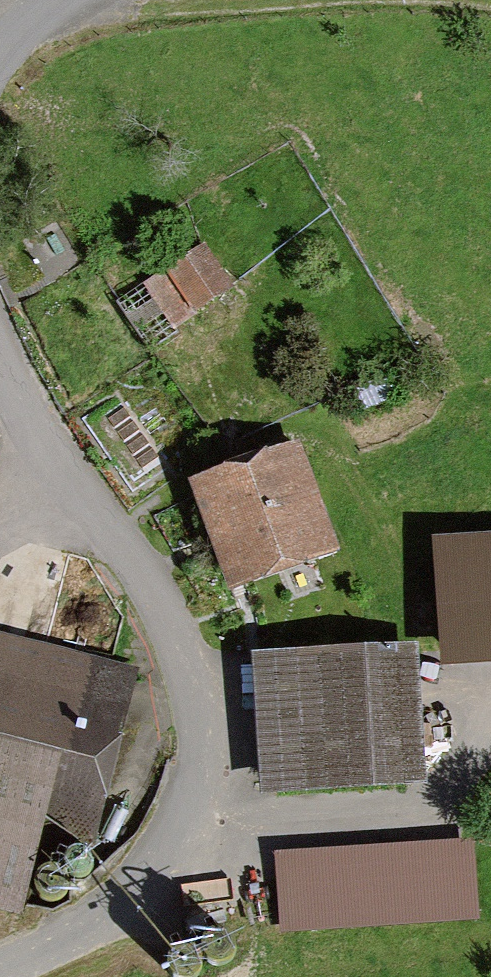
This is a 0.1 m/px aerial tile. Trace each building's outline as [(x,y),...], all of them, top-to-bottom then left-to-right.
[(228,286),(202,248),(135,294),(161,332),(228,286)] [(298,443),(200,476),(235,582),(333,550),(298,443)] [(439,537),(443,652),(490,650),(490,535),(439,537)] [(15,901),(31,836),(89,850),(133,671),(0,639),(0,898),(15,901)] [(415,647),(256,654),(262,784),(421,777),(415,647)] [(471,842),(278,853),(282,924),(475,913),(471,842)]
